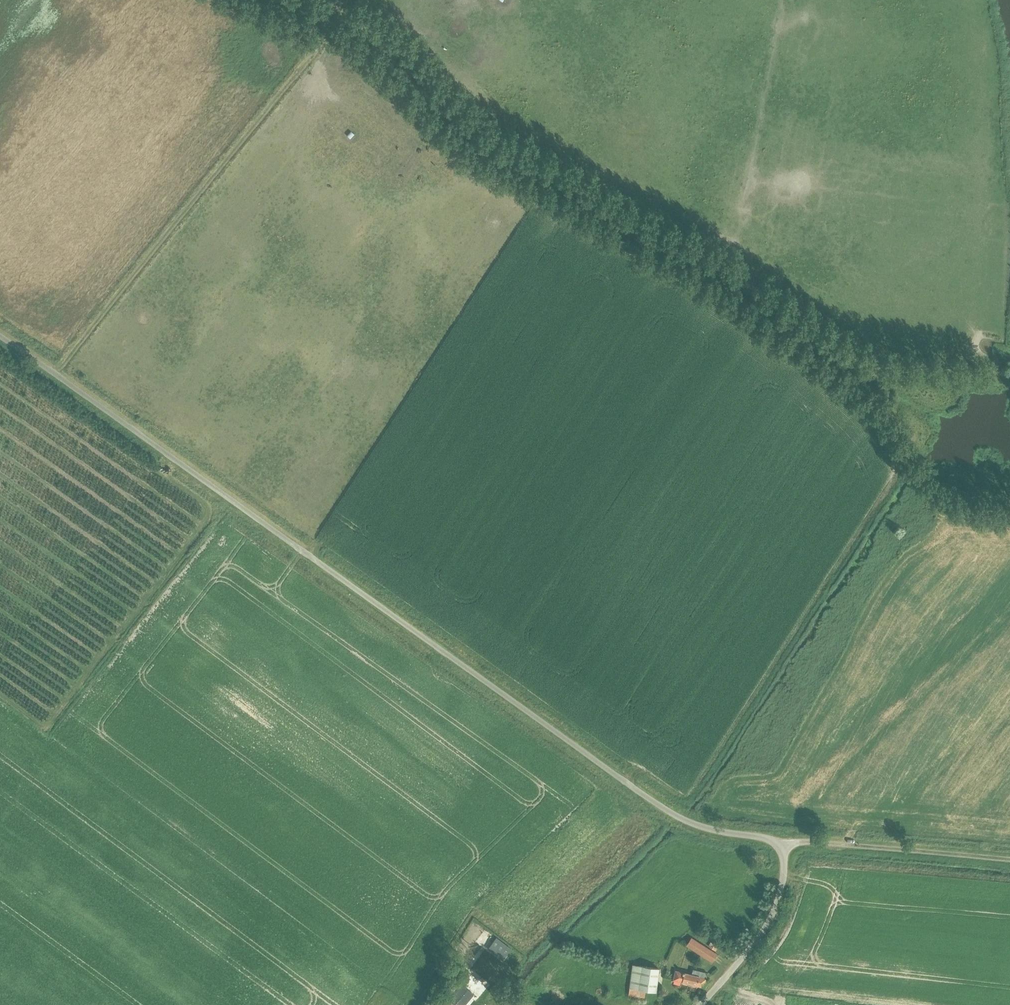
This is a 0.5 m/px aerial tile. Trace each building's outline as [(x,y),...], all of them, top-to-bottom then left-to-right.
[(496,937),(492,943),(506,954),(510,948),(496,937)] [(691,937),(686,945),(712,962),(717,954),(714,952),(718,946),(711,941),(707,947),(691,937)] [(492,953),(487,952),(487,950),(468,944),(466,950),(470,951),(469,952),(490,959),(492,953)] [(655,991),(659,968),(632,964),(629,996),(644,998),(645,990),(655,991)] [(675,971),(673,980),(703,987),(707,973),(692,969),(691,974),(675,971)] [(447,1000),(454,1004),(464,1004),(474,993),(461,983),(447,1000)]
